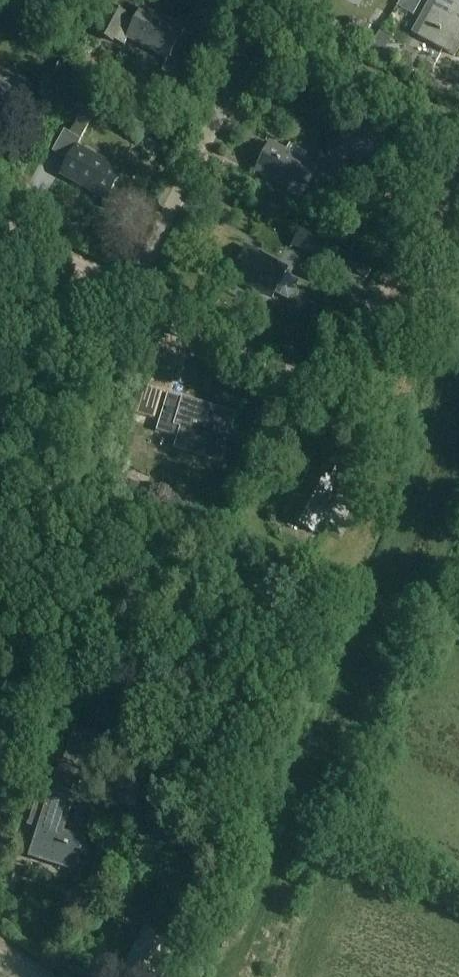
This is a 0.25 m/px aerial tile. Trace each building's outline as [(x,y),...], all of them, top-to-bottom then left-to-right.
[(419,37),(454,57),(458,48),(458,38),(458,37),(458,35),(458,0),(439,0),(419,37)] [(184,29),(140,7),(133,21),(110,10),(98,35),(123,47),(126,41),(168,62),(184,29)] [(373,43),(366,55),(386,67),(393,56),(373,43)] [(60,60),(52,77),(66,84),(74,67),(60,60)] [(18,116),(35,86),(0,67),(0,106),(18,116)] [(84,109),(80,116),(91,122),(95,115),(84,109)] [(64,131),(52,153),(68,162),(61,175),(107,201),(122,174),(76,148),(91,122),(80,116),(70,135),(64,131)] [(348,122),(336,148),(372,166),(385,141),(348,122)] [(395,155),(404,151),(396,133),(387,136),(395,155)] [(318,166),(340,177),(347,162),(330,154),(324,151),(317,165),(304,159),(286,150),(269,142),(254,174),(286,189),(285,193),(301,201),(303,197),(318,166)] [(272,298),(282,280),(286,273),(246,252),(233,277),(272,298)] [(321,280),(327,269),(296,253),(290,264),(321,280)] [(235,415),(168,395),(160,422),(181,428),(175,448),(221,462),(235,415)] [(318,476),(309,472),(285,518),(314,533),(337,488),(342,490),(349,475),(325,463),(318,476)] [(136,493),(137,490),(139,484),(127,480),(126,484),(124,489),(136,493)] [(27,826),(39,830),(30,857),(73,871),(83,842),(60,834),(81,772),(48,761),(27,826)] [(89,850),(87,844),(86,843),(83,842),(82,843),(79,855),(87,857),(89,850)] [(173,947),(144,933),(124,974),(130,976),(159,976),(173,947)]
